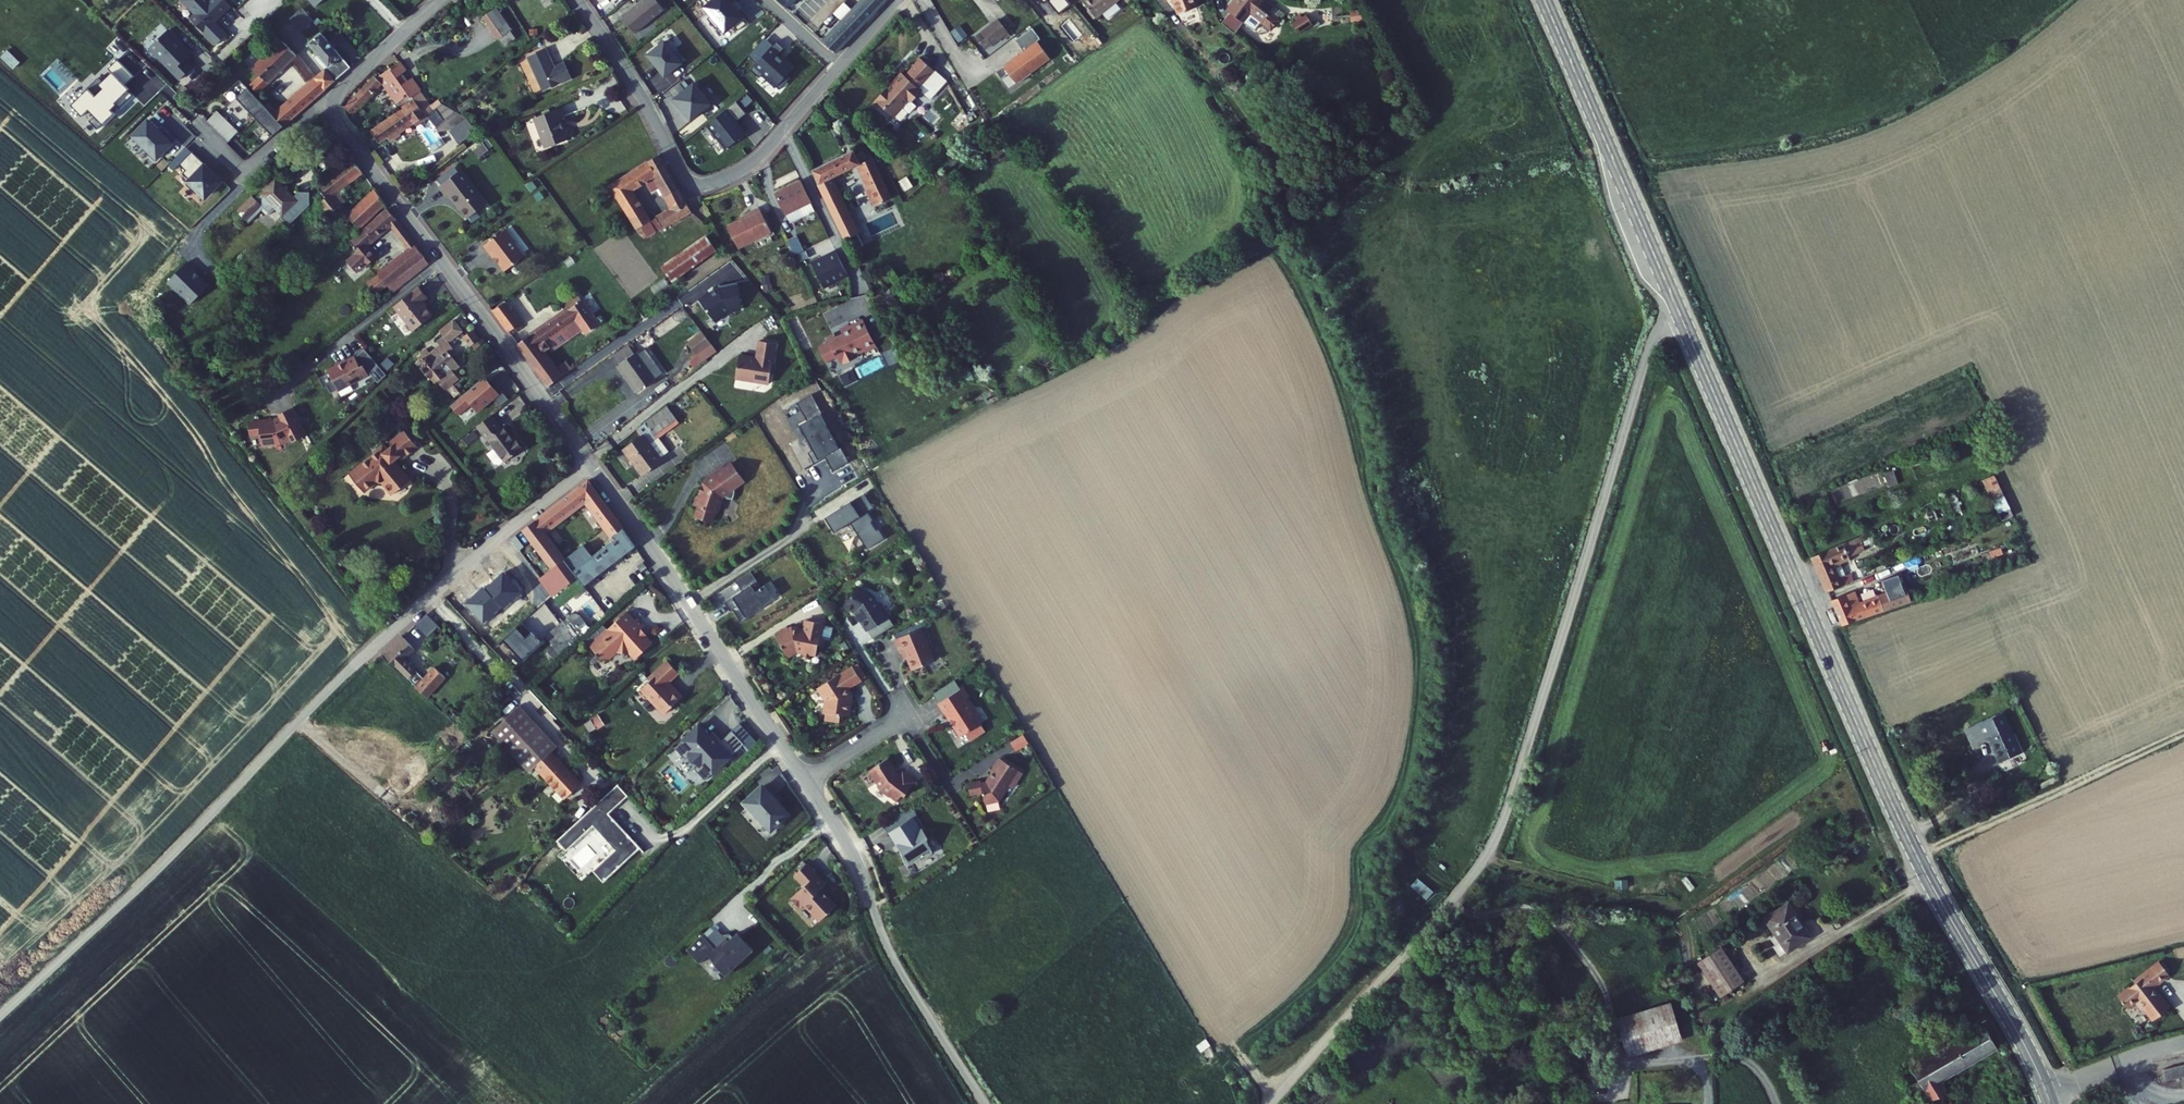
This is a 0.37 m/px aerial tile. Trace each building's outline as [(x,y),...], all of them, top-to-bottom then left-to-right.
[(197,13),(192,19),(205,32),(216,43),(227,32),(217,21),(232,5),(227,0),(183,0),(197,13)] [(303,0),(302,0),(290,11),(301,23),(313,12),(303,0)] [(636,35),(665,11),(655,0),(648,0),(623,20),(636,35)] [(719,29),(725,37),(736,28),(739,31),(746,25),(743,22),(745,21),(730,3),(733,1),(732,0),(705,0),(709,5),(704,10),(711,19),(709,21),(716,30),(719,29)] [(860,1),(872,11),(882,0),(862,0),(860,1)] [(1103,19),(1128,0),(1089,0),(1103,19)] [(1179,12),(1198,6),(1196,0),(1175,0),(1179,12)] [(1239,4),(1242,7),(1232,19),(1246,29),(1255,17),(1266,26),(1272,17),(1273,18),(1274,17),(1283,25),(1291,15),(1281,8),(1286,1),(1285,0),(1242,0),(1239,4)] [(860,1),(854,8),(866,18),(872,11),(860,1)] [(483,13),(500,45),(515,37),(498,5),(483,13)] [(854,8),(824,42),(835,52),(866,18),(854,8)] [(1309,16),(1305,19),(1310,27),(1324,19),(1319,10),(1315,13),(1314,11),(1308,14),(1309,16)] [(1011,25),(1003,13),(986,25),(995,37),(1011,25)] [(1034,26),(1027,16),(1009,29),(1019,42),(994,61),(999,69),(1005,65),(1012,75),(1046,50),(1031,29),(1034,26)] [(192,54),(169,30),(150,47),(181,79),(193,68),(186,60),(192,54)] [(327,68),(337,79),(352,66),(320,30),(308,41),(327,63),(324,65),(327,68)] [(668,71),(686,56),(677,45),(676,46),(668,36),(651,49),(668,71)] [(277,133),(329,86),(318,75),(276,112),(258,93),(299,54),(284,39),(253,69),(261,79),(241,98),(277,133)] [(784,62),(778,57),(785,49),(777,41),(770,49),(754,66),(751,70),(760,79),(763,75),(778,88),(781,90),(791,79),(788,77),(793,70),(784,62)] [(527,56),(543,90),(570,77),(563,63),(554,67),(545,47),(527,56)] [(925,81),(941,64),(928,52),(912,69),(909,66),(898,77),(900,79),(895,85),(892,83),(882,94),(900,111),(910,99),(915,93),(918,96),(929,84),(925,81)] [(410,55),(402,61),(411,75),(419,70),(410,55)] [(102,82),(98,78),(71,104),(83,116),(89,110),(95,116),(90,121),(99,129),(116,113),(113,110),(117,106),(121,110),(136,96),(126,85),(135,77),(118,60),(109,69),(113,72),(102,82)] [(784,62),(793,70),(795,68),(786,60),(784,62)] [(390,83),(392,87),(411,75),(402,61),(384,74),(385,76),(361,101),(367,107),(390,83)] [(951,74),(941,64),(925,81),(929,84),(935,91),(951,74)] [(318,75),(329,86),(337,79),(327,68),(318,75)] [(392,87),(404,106),(430,90),(423,78),(414,83),(411,75),(392,87)] [(669,92),(677,101),(687,92),(679,84),(669,92)] [(677,101),(675,102),(693,123),(713,106),(695,85),(687,92),(677,101)] [(407,128),(409,131),(430,117),(441,109),(437,104),(428,93),(418,101),(419,103),(387,125),(396,137),(407,128)] [(449,103),(445,98),(437,104),(441,109),(449,103)] [(441,109),(430,117),(442,133),(458,126),(474,114),(449,103),(441,109)] [(736,103),(708,126),(728,150),(746,135),(736,122),(746,114),(736,103)] [(535,116),(545,146),(566,139),(559,118),(563,117),(560,107),(535,116)] [(206,120),(227,142),(239,131),(217,109),(206,120)] [(165,134),(149,118),(132,135),(157,159),(174,142),(173,141),(175,138),(168,131),(165,134)] [(989,153),(993,163),(1008,158),(1005,148),(989,153)] [(853,149),(812,169),(846,239),(858,233),(831,177),(856,165),(876,206),(892,198),(871,156),(867,158),(859,162),(855,154),(853,149)] [(863,150),(855,154),(859,162),(867,158),(863,150)] [(183,173),(189,178),(204,163),(193,152),(181,163),(187,169),(183,173)] [(610,185),(638,228),(642,226),(650,236),(696,211),(687,196),(674,205),(675,206),(653,219),(632,188),(653,174),(669,197),(682,189),(660,154),(646,160),(610,185)] [(333,169),(338,175),(350,165),(345,159),(333,169)] [(224,180),(205,162),(204,163),(189,178),(187,180),(206,198),(224,180)] [(319,196),(333,217),(345,208),(339,198),(366,176),(357,163),(319,196)] [(459,191),(476,215),(486,208),(484,205),(493,197),(470,167),(447,184),(455,194),(459,191)] [(276,204),(285,213),(298,199),(295,196),(277,178),(263,192),(276,204)] [(800,180),(775,192),(789,219),(792,220),(815,209),(800,180)] [(669,197),(674,205),(687,196),(682,189),(669,197)] [(276,204),(263,192),(257,199),(253,195),(238,211),(250,222),(265,208),(269,212),(276,204)] [(300,192),(295,196),(298,199),(285,213),(282,215),(289,224),(310,204),(310,192),(300,192)] [(351,217),(361,229),(386,203),(377,192),(351,217)] [(484,205),(486,208),(496,201),(493,197),(484,205)] [(754,213),(729,226),(740,248),(773,231),(761,207),(753,211),(754,213)] [(362,257),(372,270),(380,263),(371,253),(397,229),(403,236),(406,232),(391,212),(354,247),(362,257)] [(506,222),(484,238),(493,250),(495,249),(505,263),(521,252),(522,248),(515,238),(515,235),(506,222)] [(638,228),(645,239),(650,236),(642,226),(638,228)] [(662,266),(671,279),(714,249),(705,236),(662,266)] [(381,282),(389,292),(428,261),(412,241),(406,246),(410,251),(408,253),(412,257),(381,282)] [(838,252),(813,264),(825,289),(850,276),(838,252)] [(372,270),(362,257),(351,268),(352,269),(351,270),(352,270),(352,271),(358,277),(359,278),(359,277),(360,277),(361,278),(370,269),(372,271),(372,270)] [(186,263),(168,282),(191,304),(209,286),(186,263)] [(389,292),(381,282),(372,290),(371,290),(371,291),(379,300),(389,292)] [(737,282),(717,285),(699,299),(717,322),(730,312),(742,310),(737,282)] [(428,295),(419,285),(395,305),(415,329),(434,314),(422,300),(428,295)] [(571,366),(565,358),(552,368),(542,353),(541,352),(537,346),(551,337),(556,344),(580,326),(584,331),(595,323),(576,295),(558,307),(561,313),(519,343),(547,383),(571,366)] [(494,310),(501,319),(513,311),(506,302),(494,310)] [(501,319),(509,330),(520,322),(513,311),(501,319)] [(418,353),(445,386),(460,374),(454,368),(461,362),(448,347),(453,343),(449,339),(462,328),(451,314),(437,326),(442,332),(436,336),(439,340),(429,348),(427,346),(418,353)] [(874,339),(863,316),(849,323),(847,319),(839,324),(840,327),(827,334),(829,337),(817,343),(824,356),(835,350),(837,354),(841,352),(851,347),(861,342),(863,345),(874,339)] [(464,335),(472,345),(479,339),(471,329),(464,335)] [(718,351),(702,331),(688,342),(697,354),(690,361),(696,368),(718,351)] [(551,337),(537,346),(541,352),(542,353),(556,344),(551,337)] [(777,343),(761,340),(758,357),(740,355),(737,378),(770,383),(777,343)] [(416,351),(418,353),(427,346),(425,343),(416,351)] [(630,379),(638,390),(656,377),(639,355),(637,351),(634,353),(628,344),(613,355),(619,364),(617,366),(628,381),(630,379)] [(851,347),(841,352),(844,357),(854,352),(851,347)] [(379,366),(366,349),(356,356),(348,360),(347,359),(336,365),(328,369),(330,372),(338,389),(353,381),(353,382),(364,378),(363,377),(369,374),(371,372),(379,366)] [(639,355),(656,377),(663,372),(646,349),(639,355)] [(386,375),(379,366),(371,372),(379,382),(386,375)] [(338,389),(330,372),(320,378),(325,388),(329,386),(332,393),(338,389)] [(639,427),(644,434),(650,429),(657,438),(679,422),(668,406),(639,427)] [(307,435),(294,407),(280,414),(281,417),(275,420),(272,420),(272,419),(259,420),(259,421),(249,422),(250,435),(261,434),(262,445),(275,443),(275,444),(284,443),(284,442),(285,442),(292,439),(293,442),(307,435)] [(508,438),(526,462),(544,448),(536,437),(534,439),(524,425),(520,428),(510,415),(496,426),(506,439),(508,438)] [(644,434),(662,459),(668,454),(657,438),(650,429),(644,434)] [(391,488),(401,500),(419,485),(402,465),(409,460),(412,463),(427,451),(413,434),(398,447),(401,450),(397,454),(394,456),(389,451),(381,458),(382,459),(356,480),(372,498),(385,487),(391,488)] [(644,434),(624,448),(642,473),(662,459),(644,434)] [(494,448),(487,453),(496,463),(502,459),(494,448)] [(734,476),(726,465),(707,478),(709,480),(705,483),(701,494),(698,496),(695,504),(701,506),(697,516),(712,522),(716,512),(718,512),(724,497),(727,495),(729,498),(735,499),(735,498),(736,496),(736,494),(737,491),(737,489),(737,486),(736,483),(735,479),(734,476)] [(1995,473),(1982,479),(2002,520),(2014,514),(1995,473)] [(524,530),(553,568),(540,578),(561,604),(632,547),(622,527),(610,536),(613,541),(575,570),(546,534),(588,503),(600,494),(590,480),(524,530)] [(869,540),(886,530),(880,521),(878,522),(872,512),(874,511),(869,503),(875,499),(866,484),(852,493),(853,496),(845,501),(843,499),(827,509),(836,523),(852,513),(869,540)] [(600,494),(588,503),(593,511),(605,502),(600,494)] [(605,502),(593,511),(604,528),(617,519),(605,502)] [(617,519),(604,528),(610,536),(622,527),(617,519)] [(1850,536),(1815,552),(1830,586),(1842,581),(1834,562),(1851,554),(1849,551),(1856,548),(1850,536)] [(762,588),(752,572),(737,581),(743,591),(752,585),(756,592),(762,588)] [(871,617),(879,629),(900,615),(892,602),(888,602),(882,592),(867,584),(861,596),(859,596),(855,604),(867,610),(868,609),(872,614),(871,615),(871,616),(871,617)] [(1845,589),(1834,593),(1845,622),(1913,596),(1908,584),(1851,605),(1845,589)] [(770,600),(762,588),(756,592),(752,585),(743,591),(725,602),(731,611),(733,610),(742,623),(755,615),(753,613),(752,612),(760,607),(770,600)] [(766,586),(762,588),(770,600),(773,598),(766,586)] [(462,612),(473,626),(504,602),(492,588),(462,612)] [(587,601),(545,636),(562,656),(602,618),(587,601)] [(415,624),(427,636),(438,625),(427,613),(415,624)] [(609,641),(597,652),(603,659),(611,659),(619,652),(632,653),(638,660),(655,645),(643,631),(648,628),(640,619),(637,621),(630,613),(604,635),(609,641)] [(829,636),(833,621),(817,617),(815,628),(807,626),(806,626),(805,626),(804,626),(801,627),(800,627),(799,625),(789,631),(791,634),(787,636),(798,654),(808,647),(813,649),(812,653),(820,654),(821,651),(826,652),(828,643),(830,643),(832,637),(829,636)] [(542,643),(522,623),(503,640),(524,661),(542,643)] [(932,627),(905,638),(911,652),(916,651),(924,669),(946,660),(932,627)] [(414,635),(395,652),(418,678),(427,670),(415,657),(425,647),(414,635)] [(592,646),(597,652),(609,641),(604,635),(592,646)] [(652,682),(643,691),(666,716),(685,698),(677,690),(674,690),(674,691),(669,686),(681,675),(669,663),(650,680),(652,682)] [(860,715),(863,696),(858,688),(873,679),(864,665),(850,674),(850,673),(830,686),(838,700),(836,718),(850,720),(851,714),(860,715)] [(446,666),(427,686),(437,695),(456,675),(446,666)] [(957,711),(961,717),(963,717),(967,724),(967,726),(973,735),(977,732),(982,740),(997,730),(976,698),(981,695),(975,686),(949,702),(955,712),(957,711)] [(518,707),(491,732),(528,771),(555,746),(518,707)] [(2001,710),(1964,726),(1970,738),(2007,721),(2001,710)] [(592,721),(598,729),(605,725),(599,716),(592,721)] [(2019,749),(2007,721),(1970,738),(1971,741),(1987,734),(1998,759),(2019,749)] [(697,727),(681,742),(691,752),(686,757),(697,768),(701,764),(710,775),(726,760),(732,766),(744,755),(738,749),(741,746),(730,733),(716,746),(697,727)] [(1041,741),(1035,733),(1024,741),(1029,749),(1041,741)] [(557,747),(555,746),(528,771),(530,772),(535,767),(565,799),(582,784),(552,752),(557,747)] [(997,803),(1011,799),(1020,784),(1024,787),(1033,771),(1029,768),(1030,766),(1013,756),(1012,758),(1009,757),(1001,771),(1003,772),(998,782),(993,783),(992,781),(979,784),(982,795),(994,792),(997,803)] [(909,772),(900,757),(881,770),(890,784),(889,785),(891,788),(901,796),(902,795),(909,800),(913,794),(916,795),(927,780),(914,771),(912,774),(909,772)] [(776,773),(766,785),(773,790),(776,786),(780,789),(786,782),(776,773)] [(789,812),(763,784),(745,802),(756,814),(758,813),(772,828),(789,812)] [(626,797),(616,786),(608,793),(619,804),(626,797)] [(619,804),(608,793),(556,843),(565,852),(591,828),(614,851),(599,864),(610,876),(639,849),(607,815),(619,804)] [(921,829),(914,816),(889,831),(900,848),(899,849),(905,864),(932,853),(927,839),(928,838),(922,828),(921,829)] [(828,884),(809,863),(797,874),(807,885),(793,898),(802,908),(807,903),(822,920),(838,905),(823,889),(828,884)] [(591,872),(602,883),(610,876),(599,864),(591,872)] [(1417,877),(1411,886),(1429,899),(1435,889),(1417,877)] [(1788,953),(1810,939),(1788,906),(1766,920),(1788,953)] [(723,935),(714,925),(703,935),(715,949),(726,939),(729,942),(733,938),(730,934),(723,935)] [(754,951),(738,933),(733,938),(729,942),(726,939),(715,949),(703,935),(687,950),(700,964),(708,957),(716,965),(718,963),(726,972),(729,970),(730,971),(733,967),(733,966),(737,963),(738,965),(754,951)] [(1721,999),(1743,984),(1721,950),(1698,965),(1721,999)] [(2162,982),(2175,972),(2165,959),(2139,978),(2141,980),(2124,993),(2133,1005),(2141,999),(2148,1008),(2150,1006),(2159,1017),(2176,1004),(2164,990),(2162,992),(2158,987),(2163,983),(2162,982)] [(726,972),(718,963),(716,965),(726,976),(738,965),(737,963),(733,966),(733,967),(730,971),(729,970),(726,972)] [(1623,1015),(1633,1051),(1689,1035),(1678,999),(1623,1015)] [(1988,1027),(1911,1073),(1924,1094),(1930,1103),(1931,1103),(1948,1094),(1942,1084),(2001,1049),(1988,1027)] [(1600,1071),(1599,1055),(1589,1055),(1590,1072),(1600,1071)] [(2176,1079),(2183,1077),(2183,1065),(2173,1068),(2176,1079)]
